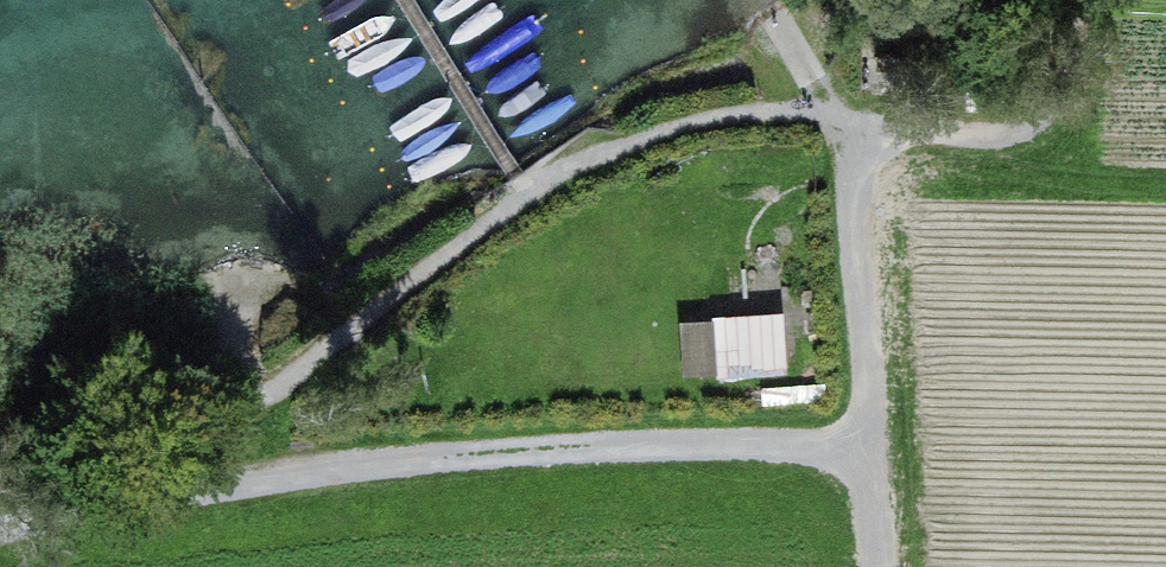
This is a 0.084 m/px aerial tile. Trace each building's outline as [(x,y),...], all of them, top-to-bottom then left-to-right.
[(791,304),(688,308),(691,368),(793,364),(791,304)]
